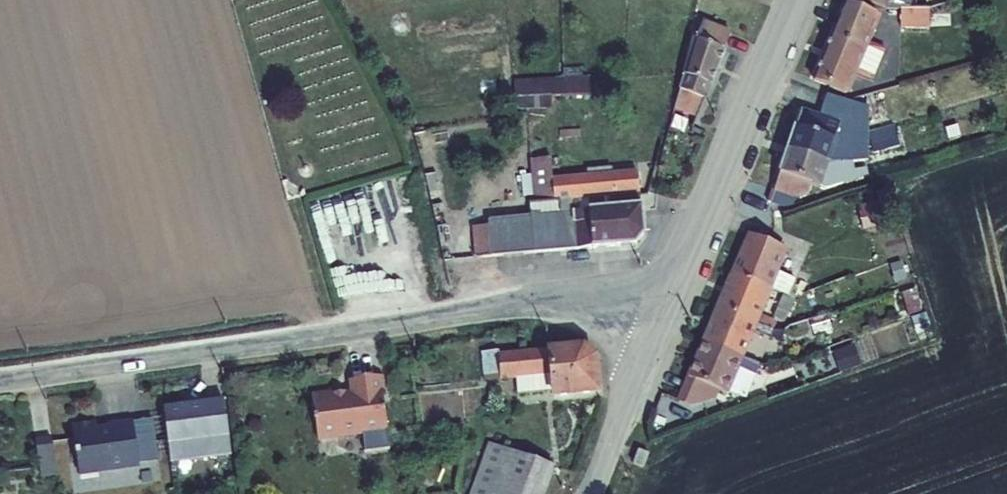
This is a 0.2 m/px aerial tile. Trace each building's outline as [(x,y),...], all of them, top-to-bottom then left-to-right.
[(878,8),(881,0),(853,0),(878,8)] [(878,8),(902,8),(904,0),(881,0),(878,8)] [(902,8),(878,8),(879,31),(915,30),(914,7),(902,8)] [(836,96),(869,19),(837,8),(806,85),(836,96)] [(692,38),(674,107),(697,117),(725,50),(723,49),(730,33),(703,20),(695,40),(692,38)] [(859,43),(845,76),(864,83),(877,51),(859,43)] [(563,77),(513,79),(514,109),(551,108),(551,98),(589,96),(589,76),(582,76),(582,67),(563,68),(563,77)] [(831,121),(835,109),(807,100),(802,112),(831,121)] [(831,125),(794,113),(779,156),(815,169),(831,125)] [(865,119),(847,113),(842,129),(860,135),(865,119)] [(884,128),(860,135),(867,158),(891,149),(884,128)] [(830,166),(851,162),(860,135),(842,129),(830,166)] [(815,169),(779,156),(765,193),(787,201),(796,198),(802,183),(809,185),(815,169)] [(612,167),(587,169),(587,173),(551,176),(550,157),(529,158),(530,175),(520,176),(522,196),(532,196),(533,202),(529,203),(529,215),(488,219),(488,221),(487,221),(487,225),(473,226),(475,257),(634,244),(643,234),(637,171),(612,173),(612,167)] [(881,170),(878,159),(869,163),(873,173),(881,170)] [(854,178),(850,169),(814,182),(817,191),(854,178)] [(725,278),(762,292),(778,252),(741,237),(725,278)] [(395,280),(387,250),(338,263),(346,293),(395,280)] [(785,282),(769,275),(762,292),(773,296),(779,298),(785,282)] [(750,320),(762,292),(725,278),(711,312),(763,332),(763,331),(764,331),(767,331),(769,327),(750,320)] [(785,300),(773,296),(765,320),(777,324),(785,300)] [(760,370),(774,332),(767,331),(764,331),(763,331),(763,332),(711,312),(696,347),(731,360),(734,361),(745,333),(759,339),(749,366),(751,368),(760,370)] [(731,360),(696,347),(674,402),(685,407),(710,399),(714,390),(721,393),(731,368),(748,374),(749,372),(751,368),(734,361),(731,360)] [(493,364),(492,354),(474,355),(476,389),(494,388),(495,402),(526,399),(527,404),(592,398),(589,365),(577,355),(493,364)] [(376,438),(368,381),(337,385),(338,398),(322,400),(321,395),(301,397),(308,443),(352,438),(356,440),(376,438)] [(308,443),(301,397),(299,397),(306,443),(308,443)] [(213,431),(230,428),(226,399),(165,407),(166,412),(210,406),(213,431)] [(205,458),(234,454),(230,428),(213,431),(210,406),(166,412),(166,417),(172,456),(204,452),(205,458)] [(159,461),(154,419),(134,422),(138,463),(159,461)] [(138,463),(134,422),(98,426),(98,421),(72,424),(78,477),(139,470),(138,463)] [(59,476),(54,441),(38,443),(43,478),(59,476)] [(43,478),(38,443),(21,446),(26,480),(43,478)] [(550,472),(483,447),(467,493),(542,493),(550,472)] [(648,469),(652,455),(642,452),(638,467),(648,469)]
